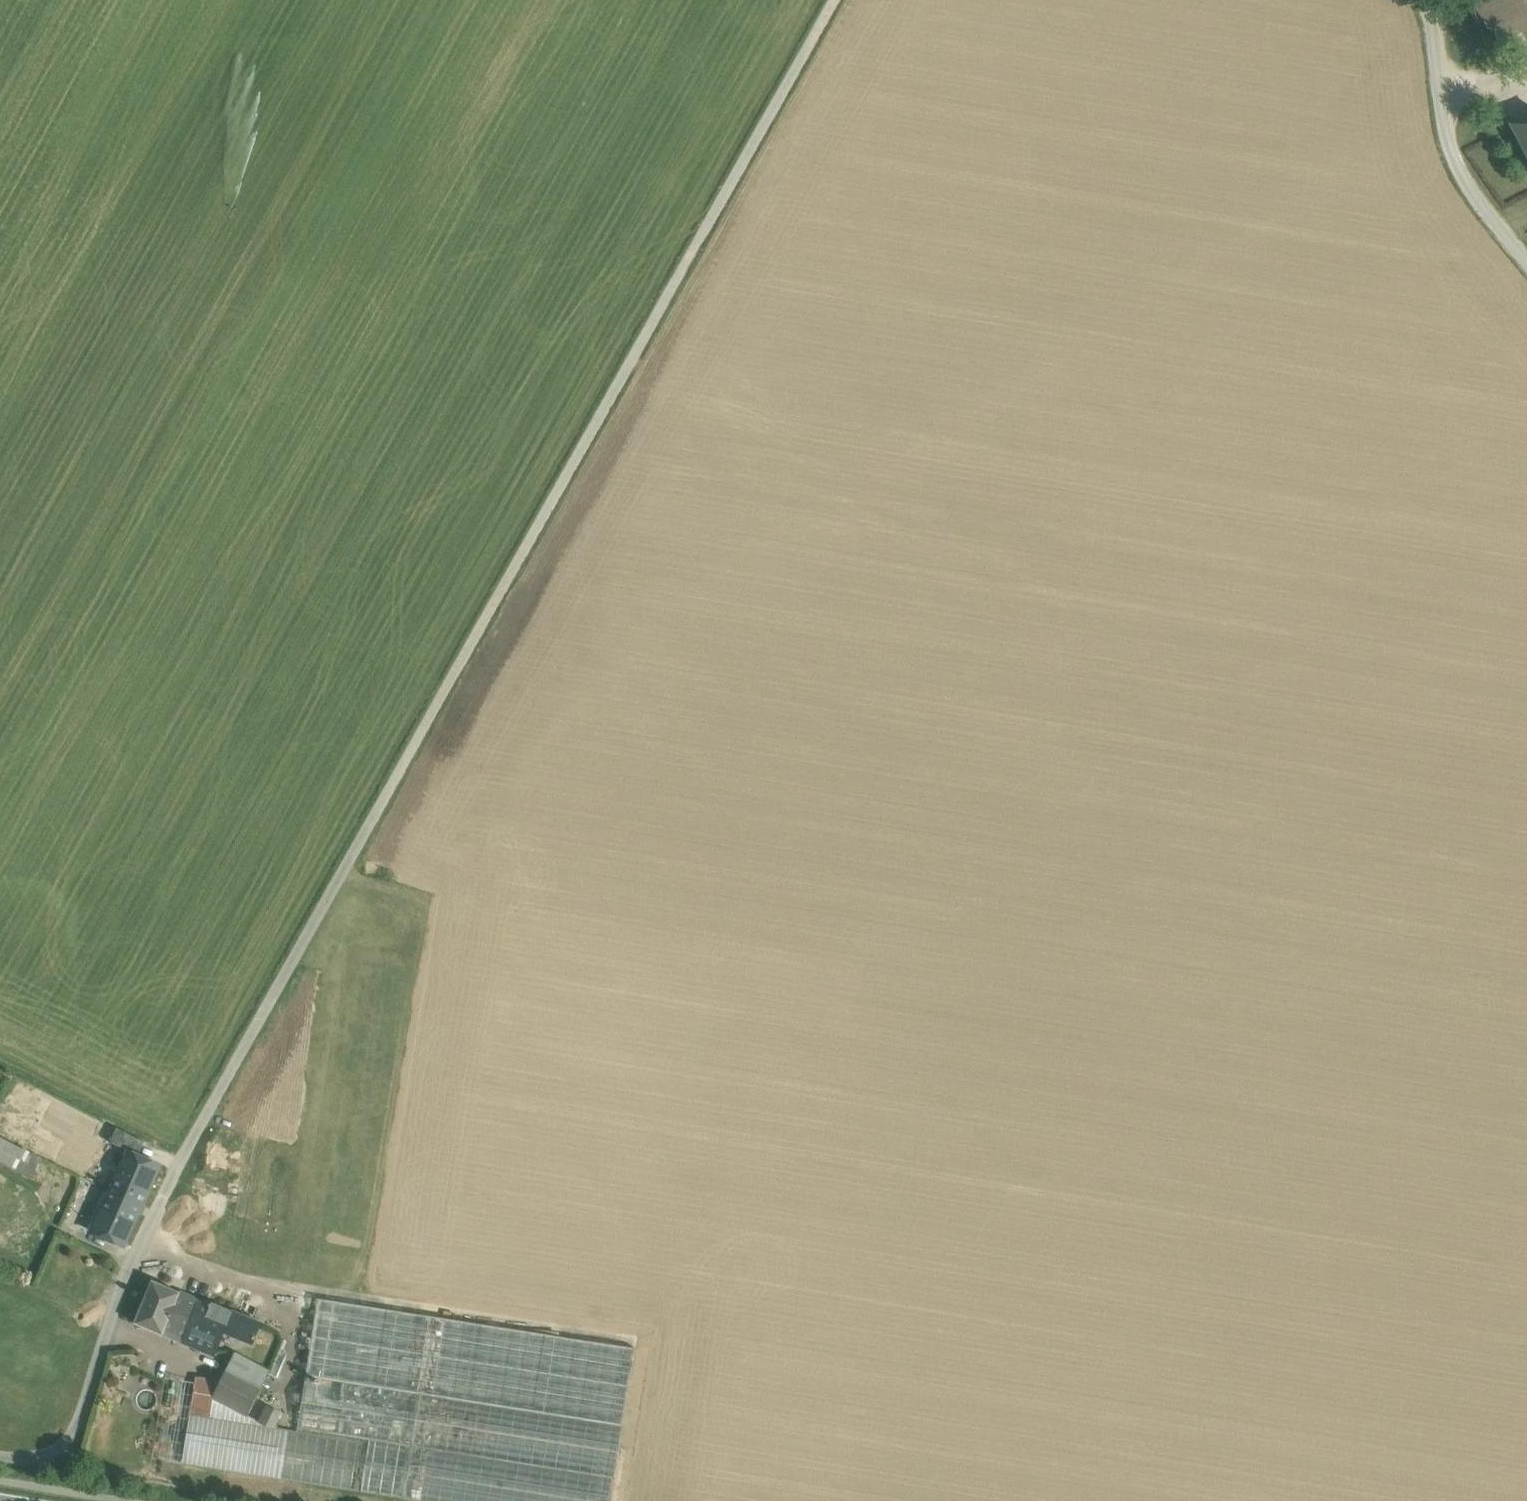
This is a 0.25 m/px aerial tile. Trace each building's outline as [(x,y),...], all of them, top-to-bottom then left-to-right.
[(1487,46),(1526,29),(1526,0),(1466,0),(1487,46)] [(1509,125),(1526,159),(1526,115),(1509,125)] [(115,1128),(103,1121),(91,1143),(104,1150),(115,1128)] [(30,1176),(40,1154),(0,1136),(0,1163),(30,1176)] [(109,1198),(137,1211),(158,1165),(129,1153),(109,1198)] [(109,1198),(106,1197),(92,1230),(123,1244),(137,1211),(109,1198)] [(179,1293),(152,1280),(135,1323),(162,1335),(179,1293)] [(209,1305),(179,1293),(162,1335),(171,1339),(173,1336),(214,1353),(223,1332),(251,1344),(260,1324),(209,1303),(209,1305)] [(190,1414),(182,1464),(416,1500),(611,1500),(635,1348),(317,1299),(297,1432),(273,1427),(272,1430),(257,1422),(243,1414),(217,1400),(214,1418),(190,1414)] [(271,1368),(237,1348),(227,1367),(262,1384),(271,1368)] [(243,1414),(262,1384),(227,1367),(220,1381),(217,1400),(243,1414)] [(217,1400),(220,1381),(195,1377),(190,1414),(214,1418),(217,1400)] [(281,1413),(267,1405),(257,1422),(272,1430),(273,1427),(281,1413)]
